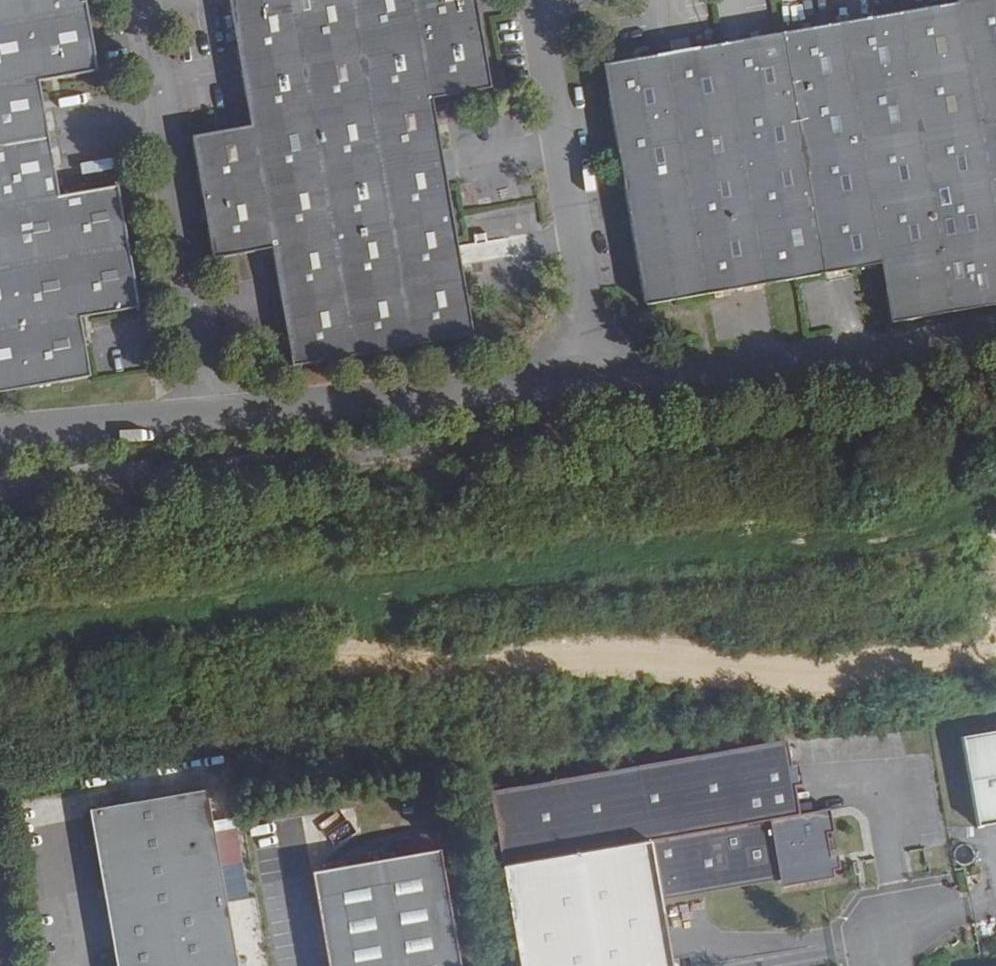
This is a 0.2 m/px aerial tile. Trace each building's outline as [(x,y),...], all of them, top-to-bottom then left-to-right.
[(89,377),(79,317),(136,307),(115,185),(57,195),(37,78),(94,68),(82,0),(0,0),(0,391),(89,377)] [(251,129),(195,140),(215,259),(272,250),(292,362),(476,332),(434,95),(493,84),(479,0),(229,0),(251,129)] [(612,67),(655,302),(893,260),(903,320),(995,304),(995,0),(964,0),(965,5),(612,67)] [(961,739),(976,830),(995,826),(995,733),(961,739)] [(815,822),(813,814),(800,740),(491,794),(505,869),(660,842),(671,900),(789,878),(843,869),(840,854),(839,851),(847,850),(844,836),(837,837),(836,831),(834,818),(815,822)] [(89,812),(116,965),(236,965),(205,793),(89,812)] [(840,810),(813,814),(815,822),(834,818),(836,831),(844,830),(840,810)] [(505,869),(522,965),(682,965),(671,900),(660,842),(505,869)] [(435,851),(312,872),(328,965),(457,965),(435,851)] [(847,854),(840,854),(843,869),(850,867),(847,854)] [(843,869),(789,878),(790,884),(844,875),(843,869)]
